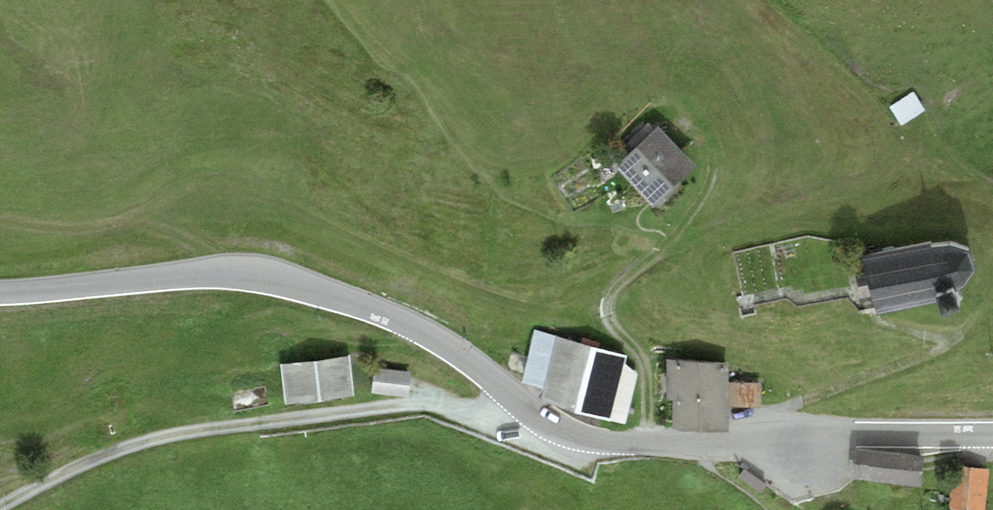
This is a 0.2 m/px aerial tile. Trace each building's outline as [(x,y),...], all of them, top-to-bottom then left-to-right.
[(912,91),(888,107),(901,125),(925,109),(912,91)] [(657,125),(614,167),(652,206),(696,165),(657,125)] [(930,245),(861,259),(865,273),(871,296),(876,314),(937,302),(941,315),(959,310),(953,292),(964,285),(974,271),(970,251),(951,247),(930,249),(930,245)] [(871,296),(865,273),(855,276),(861,299),(871,296)] [(625,425),(639,374),(623,362),(625,356),(535,331),(521,382),(543,388),(539,401),(625,425)] [(349,356),(279,365),(284,405),(354,396),(349,356)] [(728,361),(667,360),(666,401),(672,401),(672,428),(726,429),(727,407),(727,382),(728,361)] [(374,368),(371,393),(409,397),(411,372),(374,368)] [(727,382),(727,407),(760,407),(760,382),(727,382)] [(952,465),(948,509),(958,509),(984,509),(989,469),(952,465)] [(765,484),(743,468),(738,477),(760,492),(765,484)]
